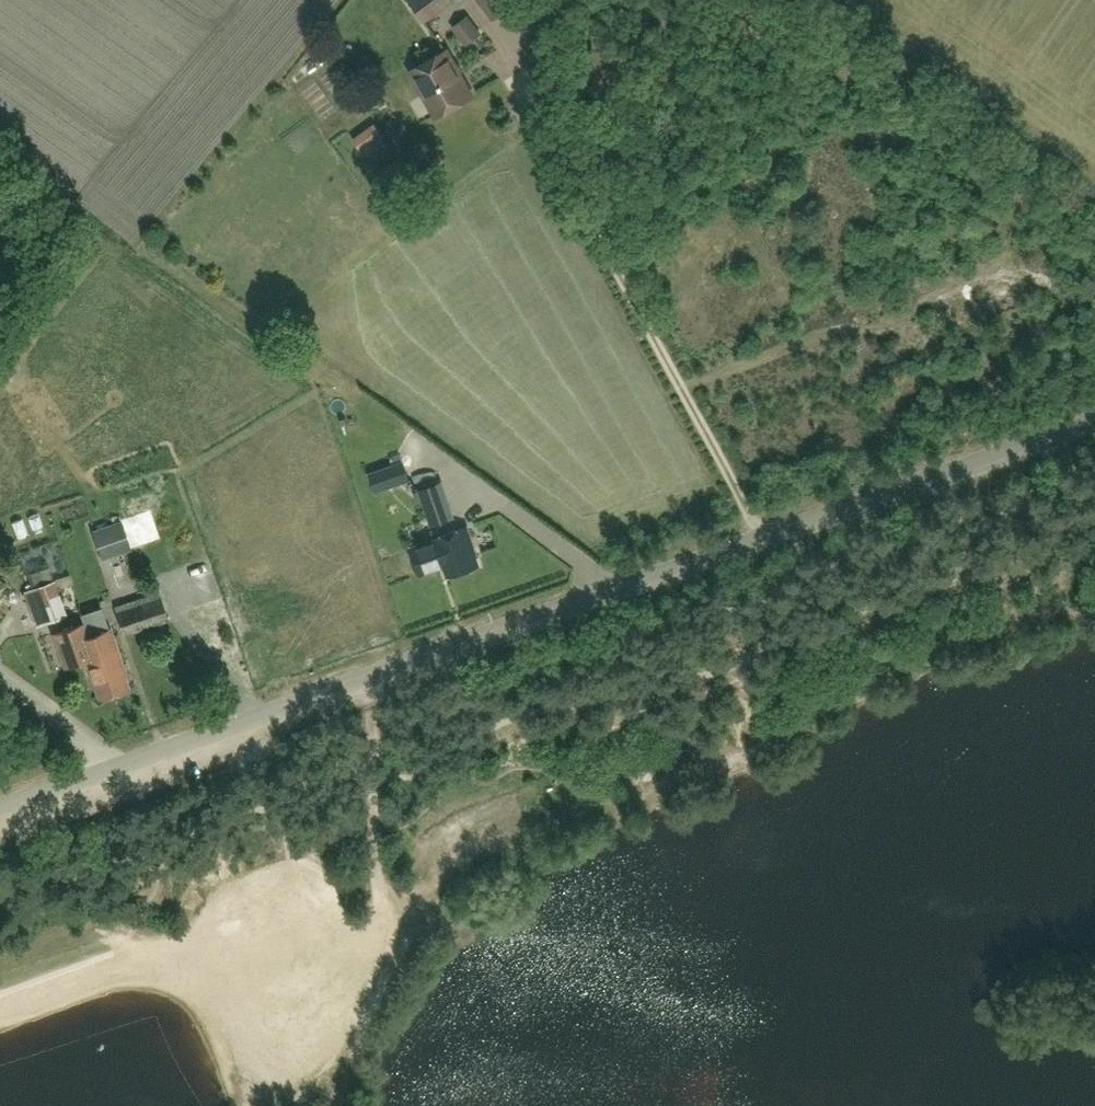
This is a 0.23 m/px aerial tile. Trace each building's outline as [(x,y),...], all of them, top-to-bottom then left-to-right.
[(453,0),(410,0),(417,9),(414,11),(421,20),(423,18),(425,21),(453,0)] [(494,19),(519,0),(480,0),(494,19)] [(467,17),(453,27),(466,45),(481,34),(467,17)] [(411,71),(436,116),(473,96),(448,50),(411,71)] [(351,138),(362,153),(383,136),(373,123),(351,138)] [(656,239),(640,247),(646,260),(662,251),(656,239)] [(430,527),(454,519),(441,481),(417,489),(430,527)] [(123,523),(92,534),(101,559),(131,548),(123,523)] [(433,541),(411,549),(419,574),(438,567),(437,564),(443,562),(448,576),(478,566),(474,554),(477,553),(468,527),(433,539),(433,541)] [(67,616),(54,581),(24,591),(36,627),(67,616)] [(125,634),(170,620),(159,590),(150,593),(152,598),(117,610),(125,634)] [(129,689),(110,628),(88,636),(83,623),(53,634),(64,667),(83,660),(88,675),(90,674),(99,699),(129,689)]
